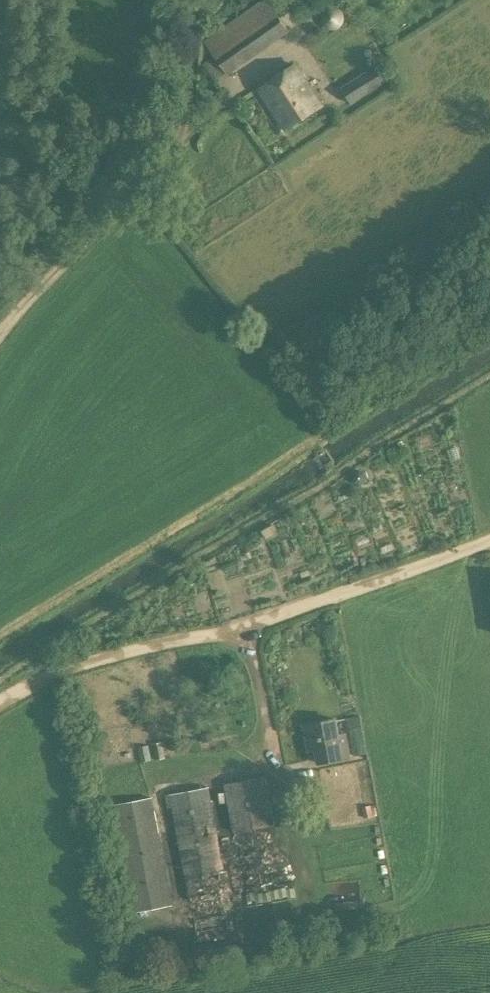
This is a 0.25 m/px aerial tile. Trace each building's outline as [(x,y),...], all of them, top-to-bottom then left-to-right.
[(265,47),(289,32),(269,0),(268,0),(245,15),(265,47)] [(230,69),(219,51),(210,57),(221,75),(230,69)] [(359,101),(392,80),(383,64),(349,85),(359,101)] [(295,65),(259,89),(285,127),(320,104),(295,65)] [(318,762),(349,756),(345,734),(338,735),(335,719),(303,725),(306,742),(314,741),(318,762)] [(275,824),(265,775),(224,783),(239,866),(228,868),(233,892),(279,885),(267,825),(275,824)] [(238,941),(208,787),(165,795),(167,808),(171,807),(198,948),(238,941)] [(112,804),(117,828),(107,829),(114,867),(124,865),(133,913),(172,904),(152,797),(112,804)]
